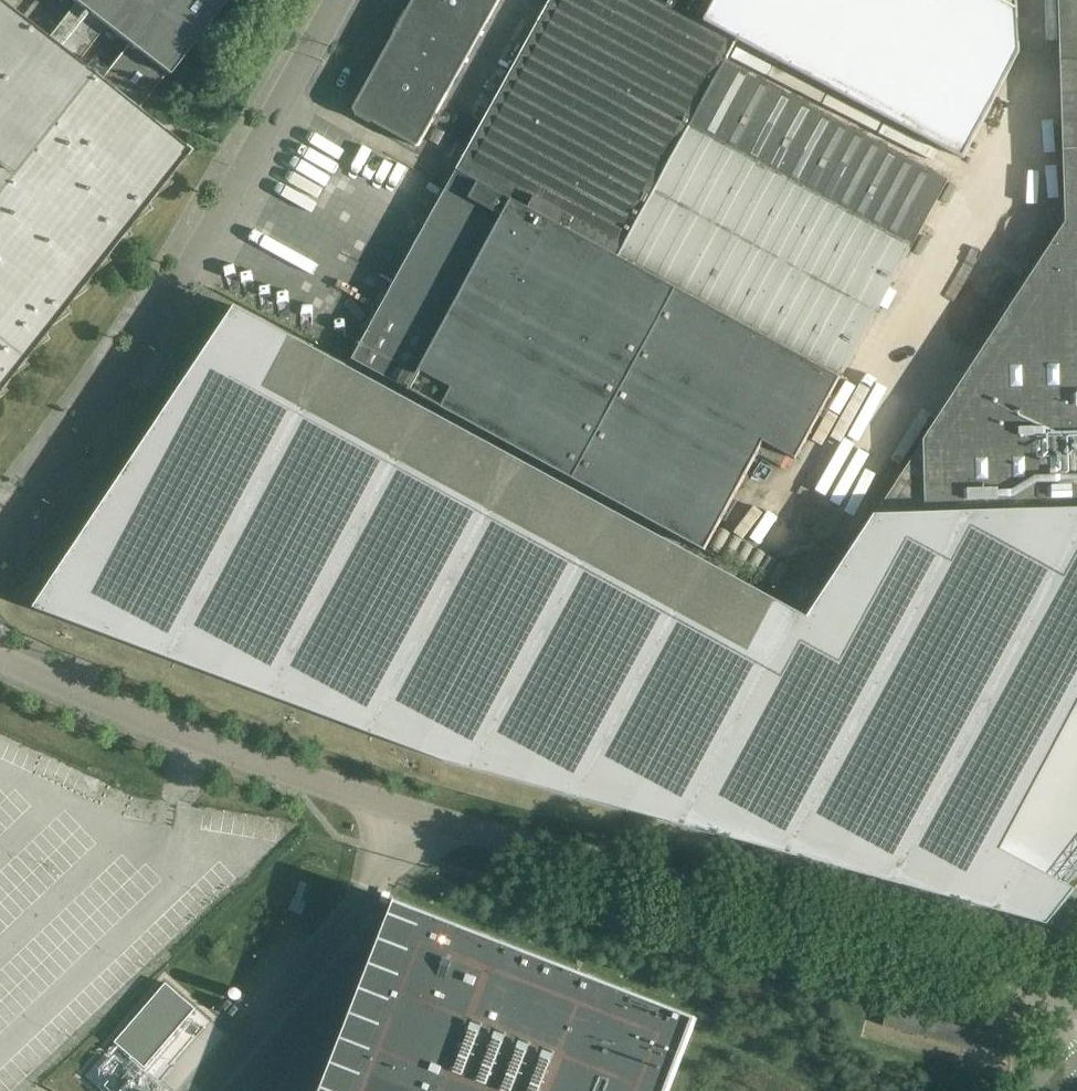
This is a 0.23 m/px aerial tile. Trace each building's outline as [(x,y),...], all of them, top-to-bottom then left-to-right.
[(139,217),(190,152),(137,110),(166,75),(168,76),(227,0),(70,0),(75,4),(47,39),(0,1),(0,393),(139,217)] [(353,360),(391,381),(704,551),(763,442),(795,460),(927,217),(948,178),(727,58),(737,39),(695,16),(704,0),(552,0),(548,6),(542,18),(456,171),(457,172),(353,360)] [(407,12),(403,10),(391,32),(395,34),(354,109),(353,112),(355,114),(415,146),(416,147),(417,146),(419,146),(420,145),(500,0),(414,0),(407,12)] [(695,16),(737,39),(939,151),(1017,9),(1017,0),(704,0),(695,16)] [(1066,224),(876,516),(1076,510),(1076,0),(1060,0),(1066,224)] [(36,609),(246,688),(446,763),(1047,925),(1067,900),(1069,898),(1075,890),(1052,878),(1001,851),(1076,708),(1076,510),(876,516),(811,615),(809,618),(237,308),(36,609)] [(698,1017),(427,910),(356,1090),(669,1090),(698,1017)] [(166,983),(115,1042),(144,1068),(196,1009),(166,983)] [(976,1051),(981,1033),(888,1008),(883,1026),(976,1051)] [(100,1072),(100,1074),(100,1077),(101,1080),(102,1082),(104,1084),(106,1086),(108,1087),(111,1088),(114,1088),(117,1088),(120,1087),(122,1085),(124,1083),(126,1081),(127,1079),(127,1076),(127,1073),(127,1071),(126,1068),(125,1066),(123,1064),(120,1062),(118,1061),(115,1060),(112,1060),(109,1061),(107,1062),(105,1063),(104,1064),(102,1066),(101,1068),(100,1070),(100,1072)] [(155,1090),(155,1089),(155,1088),(154,1087),(153,1086),(152,1085),(151,1084),(150,1084),(150,1083),(149,1083),(148,1082),(147,1082),(146,1082),(145,1081),(144,1081),(143,1081),(142,1081),(141,1081),(140,1081),(139,1081),(138,1081),(137,1082),(136,1082),(134,1083),(133,1084),(132,1084),(131,1085),(130,1086),(130,1087),(129,1088),(128,1089),(128,1090),(156,1090),(155,1090)]
